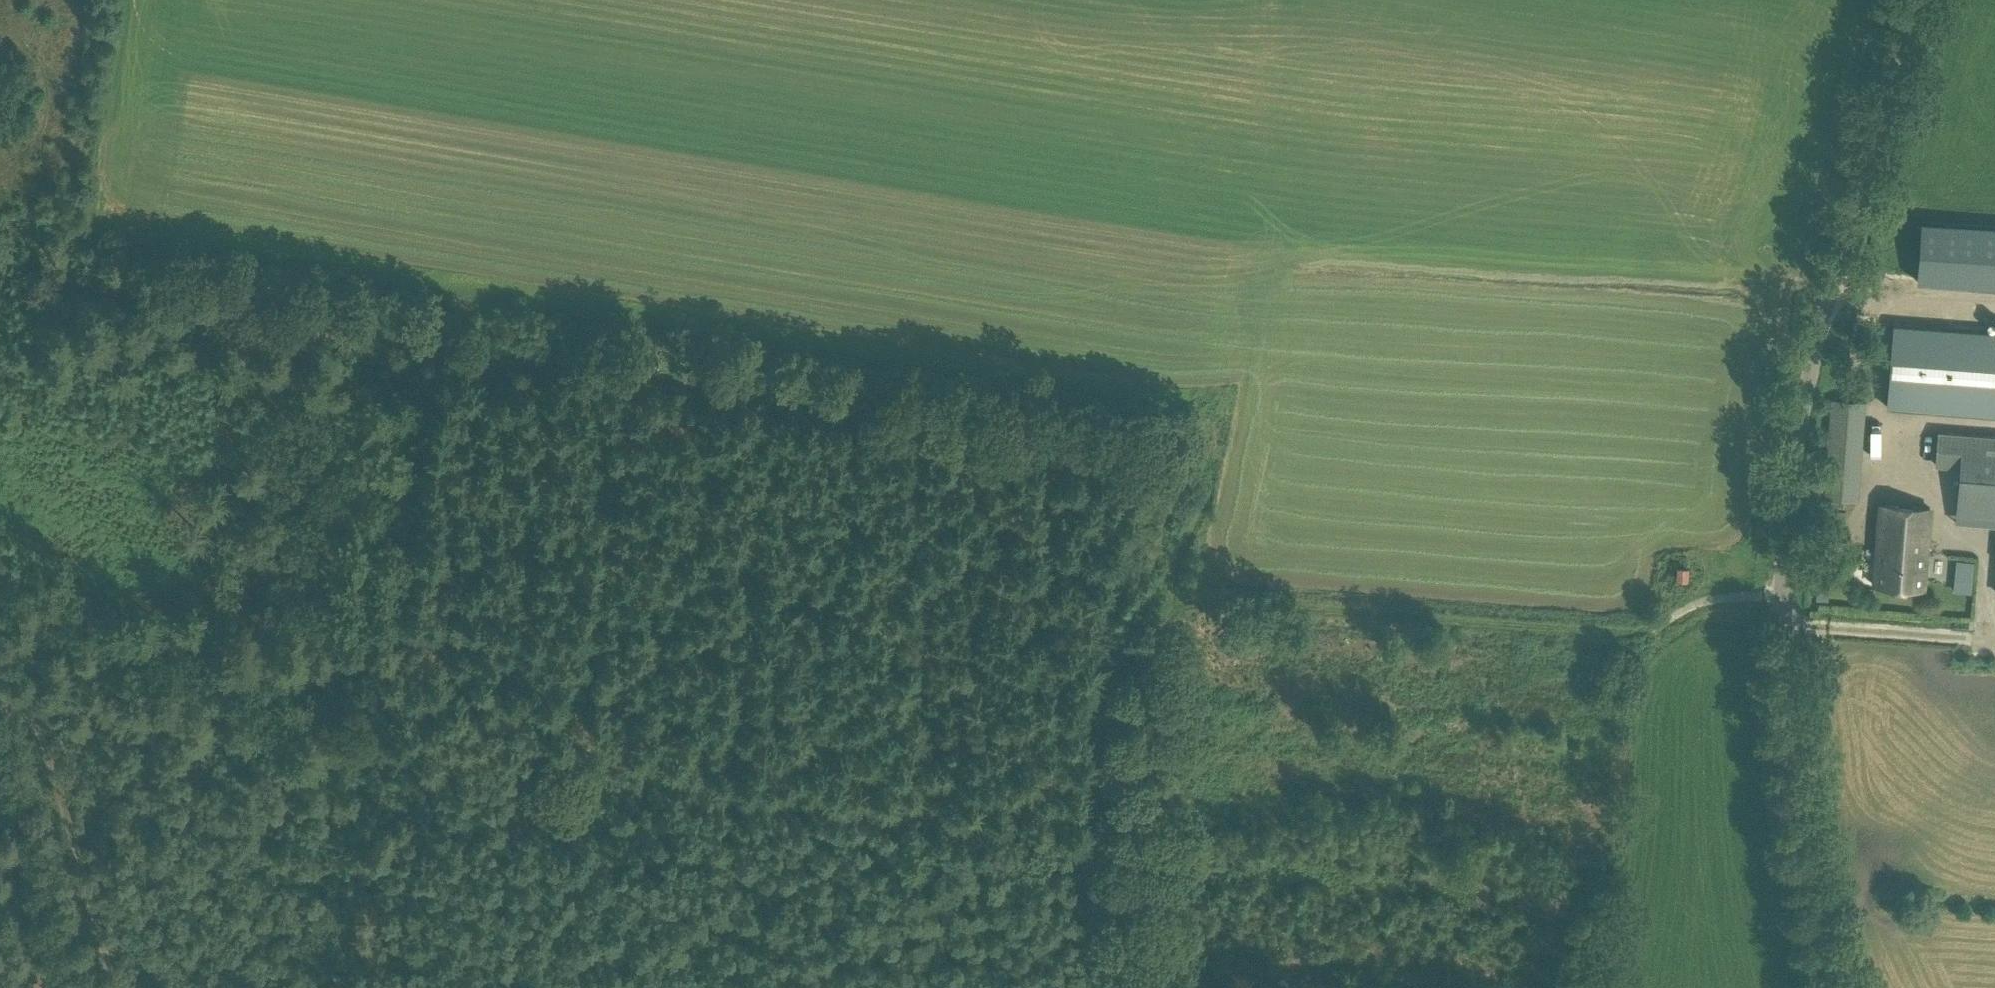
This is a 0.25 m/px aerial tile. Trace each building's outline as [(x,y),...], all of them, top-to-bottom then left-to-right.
[(1922,221),(1917,281),(1994,286),(1994,226),(1922,221)] [(1894,325),(1888,407),(1994,415),(1994,332),(1894,325)] [(1824,497),(1858,500),(1865,401),(1831,398),(1824,497)] [(1942,429),(1940,460),(1960,462),(1956,512),(1994,515),(1994,433),(1942,429)] [(1880,504),(1874,585),(1926,589),(1932,508),(1880,504)] [(1678,579),(1686,580),(1687,568),(1678,568),(1678,579)]
